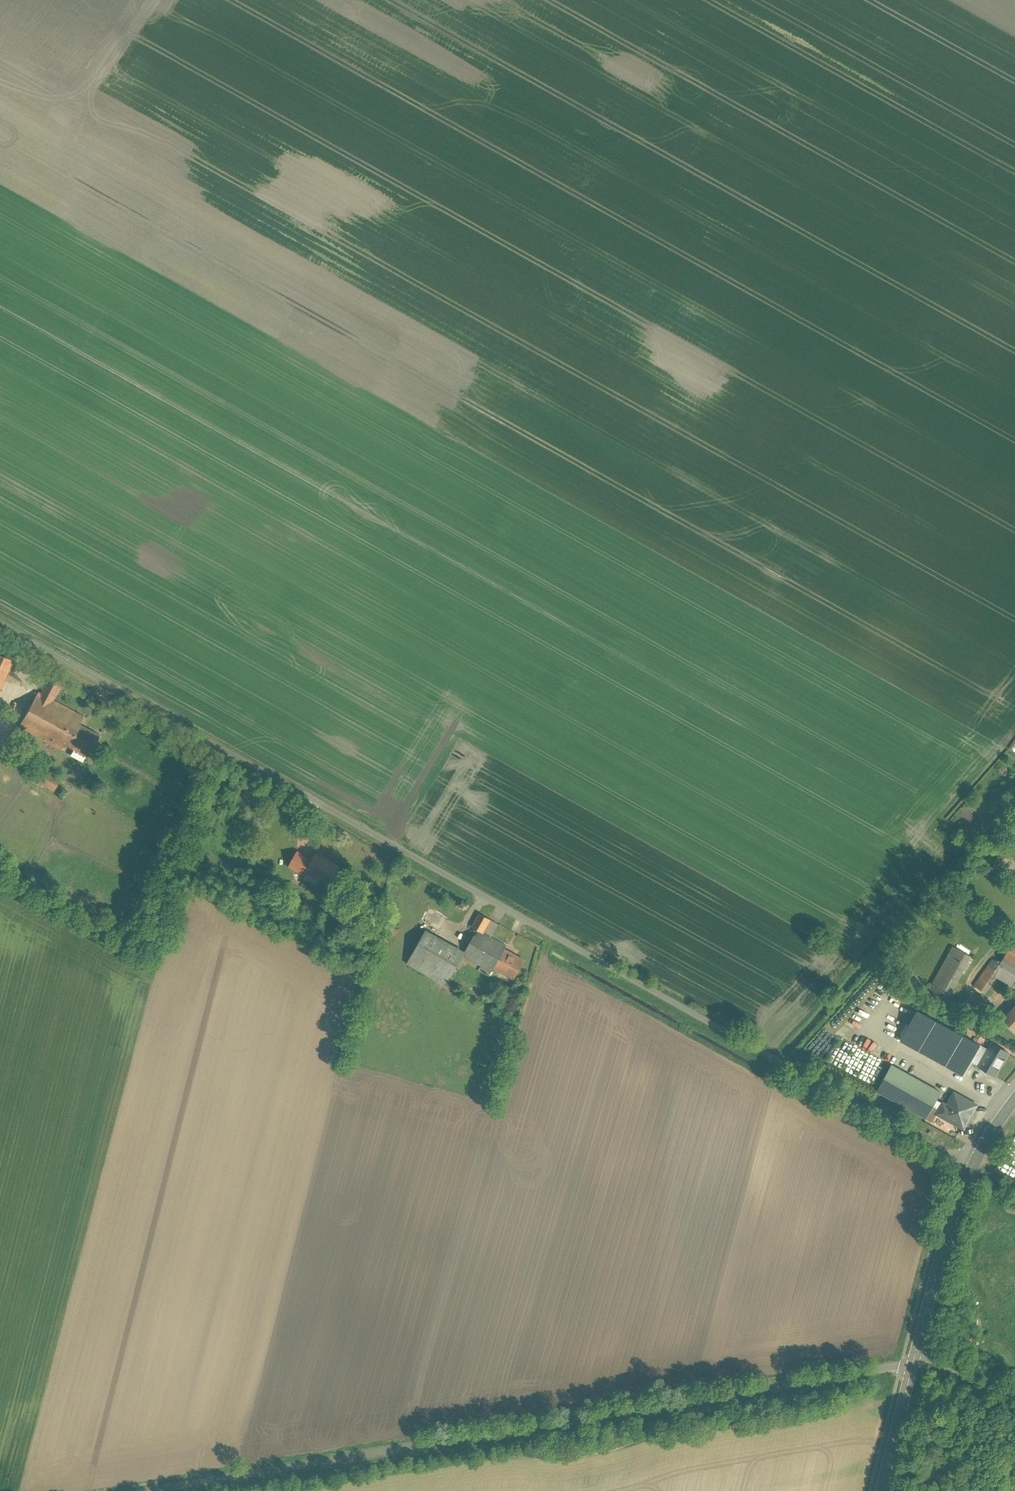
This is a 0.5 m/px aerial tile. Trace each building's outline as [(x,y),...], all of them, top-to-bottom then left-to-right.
[(14,660),(0,654),(0,691),(14,660)] [(42,692),(39,691),(19,729),(62,751),(66,744),(87,755),(98,733),(81,723),(85,715),(55,699),(63,682),(50,675),(42,692)] [(37,782),(55,791),(61,778),(44,769),(37,782)] [(308,875),(311,871),(326,880),(335,865),(318,855),(315,860),(300,852),(292,866),(308,875)] [(500,923),(481,913),(474,925),(486,932),(487,931),(494,935),(500,923)] [(449,986),(466,955),(495,969),(496,967),(516,977),(526,957),(476,932),(467,950),(429,929),(410,964),(449,986)] [(999,964),(1014,974),(1014,938),(999,964)] [(954,946),(926,995),(944,1005),(971,956),(954,946)] [(1014,978),(1014,974),(999,964),(992,960),(985,969),(997,976),(1011,985),(1014,978)] [(997,976),(985,969),(974,985),(985,993),(997,976)] [(1003,1020),(1014,1030),(1014,1007),(1003,1020)] [(917,1010),(900,1041),(963,1076),(971,1063),(981,1045),(963,1035),(966,1029),(961,1027),(958,1032),(917,1010)] [(989,1049),(981,1045),(971,1063),(995,1076),(1008,1051),(992,1042),(989,1049)] [(891,1064),(877,1091),(926,1118),(933,1106),(937,1100),(941,1092),(891,1064)] [(947,1106),(937,1100),(933,1106),(939,1110),(937,1113),(964,1128),(977,1105),(954,1092),(947,1106)] [(962,1332),(961,1341),(971,1342),(972,1332),(962,1332)]
